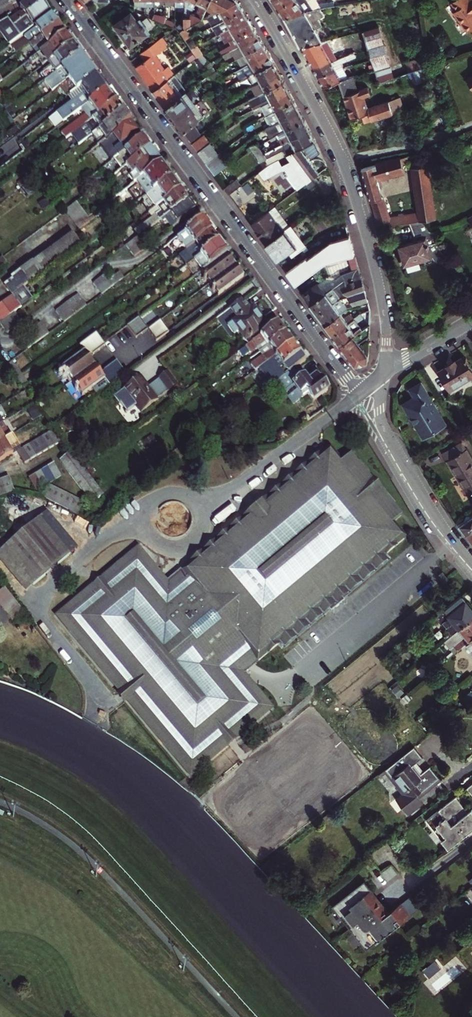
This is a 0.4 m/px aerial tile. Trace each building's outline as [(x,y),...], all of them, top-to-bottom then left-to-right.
[(42,5),(39,0),(32,0),(20,9),(23,13),(21,15),(21,14),(10,22),(8,19),(0,23),(0,32),(2,35),(42,5)] [(197,25),(201,18),(195,15),(190,13),(191,10),(195,1),(196,0),(184,0),(183,5),(183,16),(182,35),(197,25)] [(195,1),(200,4),(196,13),(199,15),(201,12),(203,13),(207,6),(210,0),(196,0),(195,1)] [(238,1),(237,0),(210,0),(207,6),(219,12),(238,1)] [(284,17),(318,11),(312,0),(292,0),(278,7),(284,17)] [(469,1),(466,3),(465,2),(464,0),(456,0),(448,5),(454,13),(451,15),(465,35),(471,30),(471,0),(468,0),(469,1)] [(226,20),(243,9),(238,1),(219,12),(213,15),(218,24),(226,20)] [(9,45),(33,27),(32,24),(48,12),(42,5),(2,35),(9,45)] [(218,24),(224,33),(226,32),(249,19),(243,9),(226,20),(218,24)] [(325,16),(322,10),(318,11),(284,17),(301,48),(322,44),(323,44),(316,31),(323,26),(319,19),(325,16)] [(155,20),(155,15),(145,11),(145,15),(155,20)] [(131,46),(150,31),(140,19),(138,21),(132,13),(116,25),(131,46)] [(57,25),(51,17),(24,37),(26,40),(13,49),(17,55),(30,45),(57,25)] [(249,19),(226,32),(231,40),(236,37),(254,27),(249,19)] [(162,38),(168,33),(161,23),(150,31),(157,41),(162,38)] [(64,35),(57,25),(30,45),(37,55),(64,35)] [(382,26),(367,32),(373,50),(376,59),(379,69),(384,82),(399,77),(382,26)] [(231,46),(234,51),(259,36),(254,27),(236,37),(239,42),(231,46)] [(354,55),(373,50),(367,32),(335,41),(336,44),(343,42),(345,48),(355,44),(357,49),(353,51),(354,55)] [(72,45),(64,35),(37,55),(29,61),(32,65),(38,60),(43,66),(48,63),(72,45)] [(243,49),(247,55),(264,45),(259,36),(234,51),(236,53),(243,49)] [(153,91),(174,75),(168,66),(165,69),(161,64),(162,63),(156,55),(168,46),(162,38),(157,41),(142,53),(147,59),(137,66),(144,76),(149,82),(147,83),(153,91)] [(323,44),(322,44),(327,52),(333,50),(328,43),(323,44)] [(327,52),(322,44),(301,48),(307,57),(327,52)] [(46,79),(79,55),(72,45),(48,63),(51,66),(41,73),(46,79)] [(243,66),(244,68),(269,53),(264,45),(247,55),(250,61),(243,66)] [(312,67),(338,60),(333,50),(327,52),(307,57),(312,67)] [(249,77),(274,62),(269,53),(244,68),(249,77)] [(415,72),(431,67),(437,65),(434,53),(412,61),(415,72)] [(87,66),(79,55),(46,79),(54,90),(59,87),(87,66)] [(247,55),(239,59),(243,66),(250,61),(247,55)] [(317,77),(343,69),(338,60),(312,67),(317,77)] [(253,85),(279,71),(274,62),(249,77),(240,82),(242,86),(251,82),(253,85)] [(67,97),(95,77),(87,66),(59,87),(67,97)] [(435,79),(431,67),(415,72),(402,76),(407,89),(435,79)] [(323,87),(339,82),(349,79),(343,69),(317,77),(323,87)] [(259,95),(285,82),(279,71),(253,85),(259,95)] [(153,91),(165,107),(187,92),(174,75),(153,91)] [(344,96),(362,90),(357,76),(349,79),(339,82),(344,96)] [(106,91),(95,77),(67,97),(67,98),(71,103),(50,118),(57,127),(81,109),(82,109),(106,91)] [(264,104),(289,91),(285,82),(259,95),(251,99),(256,108),(264,104)] [(187,92),(165,107),(174,119),(201,99),(192,87),(187,92)] [(362,90),(344,96),(352,119),(362,116),(364,123),(404,109),(400,96),(369,107),(365,95),(373,92),(371,87),(362,90)] [(70,136),(115,103),(106,91),(82,109),(86,115),(62,133),(67,139),(70,136)] [(269,114),(294,100),(289,91),(264,104),(269,114)] [(193,123),(210,111),(201,99),(174,119),(183,131),(193,123)] [(269,114),(274,124),(300,111),(294,100),(269,114)] [(117,106),(115,103),(70,136),(78,146),(99,131),(122,113),(121,112),(124,110),(120,104),(117,106)] [(276,135),(279,133),(304,120),(300,111),(274,124),(272,126),(276,135)] [(106,141),(130,123),(122,113),(99,131),(106,141)] [(304,120),(279,133),(276,135),(282,145),(310,130),(304,120)] [(141,139),(130,123),(106,141),(84,157),(87,161),(99,152),(99,151),(101,149),(102,150),(107,146),(111,151),(113,150),(117,156),(141,139)] [(193,123),(183,131),(191,140),(200,133),(193,123)] [(269,164),(300,148),(303,146),(315,140),(310,130),(282,145),(270,151),(265,154),(258,144),(257,143),(251,147),(262,162),(266,159),(269,164)] [(243,136),(247,142),(253,138),(252,136),(248,132),(243,136)] [(198,151),(210,142),(204,134),(192,143),(195,147),(198,151)] [(24,152),(13,136),(0,145),(0,167),(24,152)] [(257,143),(253,138),(247,142),(251,147),(257,143)] [(149,150),(141,139),(117,156),(115,158),(123,169),(149,150)] [(312,158),(320,152),(315,140),(303,146),(312,158)] [(265,154),(270,151),(264,141),(258,144),(265,154)] [(206,162),(219,153),(210,142),(198,151),(200,155),(206,162)] [(297,189),(319,173),(300,148),(269,164),(257,173),(262,180),(282,169),(297,189)] [(160,164),(149,150),(123,169),(134,184),(135,182),(160,164)] [(211,169),(225,158),(220,152),(219,153),(206,162),(208,166),(211,169)] [(408,155),(361,168),(370,201),(372,201),(379,227),(408,222),(410,222),(424,219),(435,217),(426,164),(412,167),(419,212),(388,217),(377,179),(405,172),(402,163),(409,161),(408,155)] [(229,164),(225,158),(211,169),(213,171),(215,174),(229,164)] [(171,178),(160,164),(135,182),(146,197),(171,178)] [(236,177),(224,187),(226,190),(229,193),(241,184),(236,177)] [(149,213),(180,191),(171,178),(146,197),(140,201),(149,213)] [(187,201),(180,191),(149,213),(152,218),(134,232),(138,237),(141,235),(162,220),(164,218),(187,201)] [(194,210),(187,201),(164,218),(162,220),(163,221),(165,220),(171,228),(194,210)] [(76,227),(87,218),(88,218),(86,215),(81,209),(77,203),(65,212),(69,218),(74,224),(76,227)] [(269,210),(251,223),(266,244),(292,225),(277,204),(269,210)] [(90,222),(87,218),(76,227),(78,230),(90,222)] [(424,219),(410,222),(417,234),(426,233),(427,237),(400,244),(405,264),(433,257),(436,261),(445,254),(437,240),(435,237),(424,219)] [(186,251),(211,233),(202,220),(175,240),(179,245),(180,244),(186,251)] [(308,246),(292,225),(266,244),(278,260),(289,252),(293,257),(308,246)] [(63,242),(70,253),(75,249),(80,245),(75,238),(77,236),(75,233),(68,238),(63,242)] [(177,257),(185,267),(218,242),(211,233),(186,251),(177,257)] [(141,235),(138,237),(129,244),(133,249),(137,255),(150,246),(145,240),(141,235)] [(325,263),(355,255),(350,237),(333,242),(308,259),(307,257),(287,271),(296,284),(325,263)] [(63,242),(53,249),(61,259),(70,253),(63,242)] [(192,277),(200,271),(226,253),(218,242),(185,267),(192,277)] [(53,249),(33,264),(32,263),(12,277),(13,279),(5,285),(13,295),(14,294),(25,286),(61,259),(53,249)] [(207,280),(210,283),(235,265),(226,253),(200,271),(205,277),(203,278),(205,281),(207,280)] [(218,295),(244,277),(235,265),(210,283),(213,289),(212,290),(214,293),(216,292),(218,295)] [(348,296),(365,290),(358,268),(342,273),(348,296)] [(100,287),(104,292),(116,284),(128,275),(124,269),(112,278),(108,273),(96,282),(100,287)] [(340,298),(336,292),(340,289),(339,287),(341,286),(339,283),(326,293),(319,283),(303,294),(319,314),(340,298)] [(25,286),(14,294),(23,306),(34,298),(25,286)] [(368,301),(365,290),(348,296),(351,306),(368,301)] [(63,323),(75,314),(88,304),(84,298),(80,293),(67,302),(55,311),(59,317),(63,323)] [(0,304),(0,322),(1,323),(14,313),(15,312),(23,306),(14,294),(13,295),(0,304)] [(326,324),(348,308),(340,298),(319,314),(326,324)] [(248,345),(269,330),(246,299),(241,303),(239,301),(229,309),(237,320),(228,327),(234,336),(239,333),(248,345)] [(351,306),(355,318),(362,313),(370,310),(368,301),(351,306)] [(333,334),(355,318),(348,308),(326,324),(333,334)] [(341,344),(370,323),(370,310),(362,313),(355,318),(333,334),(341,344)] [(15,312),(14,313),(1,323),(9,333),(21,323),(23,322),(15,312)] [(135,338),(148,329),(139,317),(126,326),(135,338)] [(160,320),(148,329),(156,341),(168,332),(160,320)] [(24,352),(36,343),(47,334),(43,328),(39,323),(27,331),(31,337),(19,345),(24,352)] [(248,345),(253,351),(267,340),(270,344),(285,333),(278,323),(269,330),(248,345)] [(370,323),(341,344),(356,364),(368,360),(368,353),(360,341),(369,334),(369,332),(370,323)] [(91,351),(92,352),(104,343),(97,332),(79,345),(86,354),(91,351)] [(263,365),(293,343),(285,333),(270,344),(273,348),(258,358),(263,365)] [(104,343),(92,352),(94,355),(107,346),(104,343)] [(283,366),(288,373),(297,367),(305,360),(293,343),(263,365),(260,367),(268,377),(283,366)] [(87,355),(86,354),(61,373),(62,374),(87,355)] [(70,385),(95,366),(89,358),(87,355),(62,374),(63,376),(62,378),(64,381),(66,379),(70,385)] [(449,389),(471,375),(471,370),(464,356),(456,361),(455,359),(446,364),(447,366),(439,371),(449,389)] [(7,364),(11,370),(16,376),(20,373),(11,361),(7,364)] [(74,395),(76,393),(78,396),(91,387),(97,395),(107,387),(126,373),(117,361),(104,370),(108,375),(104,378),(100,373),(95,366),(70,385),(74,390),(72,392),(74,395)] [(305,377),(297,367),(288,373),(278,381),(295,403),(303,397),(307,394),(313,402),(328,391),(320,380),(319,381),(312,371),(305,377)] [(20,373),(16,376),(23,386),(28,383),(20,373)] [(113,396),(118,403),(120,402),(127,410),(136,404),(140,410),(169,389),(160,377),(148,386),(146,387),(142,382),(144,380),(140,375),(113,396)] [(414,397),(403,403),(423,437),(445,424),(420,382),(409,389),(414,397)] [(4,440),(11,436),(3,423),(0,425),(0,443),(4,440)] [(55,429),(49,432),(56,445),(63,441),(55,429)] [(56,445),(49,432),(43,436),(50,449),(56,445)] [(50,449),(43,436),(36,440),(43,453),(50,449)] [(13,454),(4,440),(0,443),(0,462),(13,454)] [(43,453),(36,440),(30,444),(37,456),(43,453)] [(444,453),(469,494),(471,492),(471,457),(463,442),(444,453)] [(30,444),(24,447),(31,460),(37,456),(30,444)] [(24,447),(18,451),(25,463),(31,460),(24,447)] [(262,501),(249,512),(185,565),(182,567),(184,569),(181,571),(182,572),(179,575),(181,578),(175,583),(173,580),(167,585),(136,548),(99,578),(102,582),(96,587),(93,583),(57,613),(121,690),(124,688),(129,694),(126,696),(189,773),(226,742),(223,739),(229,734),(232,738),(269,707),(239,671),(254,658),(255,660),(258,658),(259,659),(278,644),(281,648),(328,610),(329,612),(330,613),(345,601),(344,599),(343,598),(388,560),(384,556),(403,540),(401,539),(403,537),(392,523),(400,517),(393,509),(356,464),(349,456),(341,463),(330,449),(328,451),(326,449),(323,451),(262,501)] [(262,501),(323,451),(321,449),(260,499),(262,501)] [(102,495),(70,453),(61,460),(70,472),(92,502),(102,495)] [(356,464),(393,509),(395,507),(358,462),(356,464)] [(61,476),(54,464),(48,467),(55,480),(61,476)] [(55,480),(48,467),(41,471),(48,483),(55,480)] [(48,483),(41,471),(35,475),(42,487),(48,483)] [(35,475),(28,478),(35,491),(42,487),(35,475)] [(7,492),(13,490),(9,477),(2,479),(7,492)] [(48,499),(54,488),(51,486),(42,496),(48,499)] [(60,490),(54,488),(48,499),(55,502),(60,490)] [(67,494),(60,490),(55,502),(61,505),(67,494)] [(17,493),(0,500),(0,535),(29,522),(17,493)] [(73,496),(67,494),(61,505),(68,508),(73,496)] [(74,511),(79,499),(73,496),(68,508),(74,511)] [(79,499),(74,511),(80,514),(87,503),(79,499)] [(185,565),(249,512),(248,510),(183,563),(185,565)] [(68,555),(75,549),(45,512),(38,518),(0,549),(0,562),(24,591),(31,585),(68,555)] [(456,523),(466,536),(471,532),(471,514),(456,523)] [(57,613),(93,583),(96,587),(102,582),(99,578),(136,548),(167,585),(173,580),(175,583),(181,578),(179,575),(182,572),(181,571),(184,569),(182,567),(167,580),(136,544),(53,614),(118,690),(115,693),(122,702),(125,700),(183,769),(190,777),(273,708),(243,672),(256,661),(255,660),(254,658),(239,671),(269,707),(232,738),(229,734),(223,739),(226,742),(189,773),(126,696),(129,694),(124,688),(121,690),(57,613)] [(388,560),(343,598),(344,599),(389,562),(388,560)] [(438,576),(444,583),(448,580),(442,573),(438,576)] [(2,610),(7,615),(12,621),(22,613),(17,607),(13,602),(8,596),(4,590),(0,593),(0,607),(2,610)] [(462,596),(440,615),(443,619),(445,621),(447,619),(451,624),(449,625),(451,627),(450,628),(454,633),(471,618),(471,608),(466,600),(465,601),(462,596)] [(328,610),(281,648),(283,650),(329,612),(328,610)] [(454,633),(448,638),(458,650),(467,643),(471,639),(471,618),(454,633)] [(425,755),(417,744),(389,766),(387,768),(405,791),(398,796),(411,812),(425,800),(421,795),(443,777),(441,775),(432,764),(424,770),(417,762),(425,755)] [(471,817),(471,808),(468,811),(466,812),(463,809),(465,807),(455,795),(426,819),(432,827),(442,840),(445,838),(455,830),(471,817)] [(450,845),(471,827),(471,817),(455,830),(445,838),(442,840),(447,847),(450,845)] [(357,904),(370,894),(374,891),(365,880),(332,905),(348,926),(364,914),(357,904)] [(370,894),(372,898),(372,897),(377,904),(381,901),(374,891),(370,894)] [(357,904),(364,914),(377,904),(372,897),(372,898),(370,894),(357,904)] [(381,901),(377,904),(382,910),(382,911),(385,914),(389,911),(381,901)] [(371,925),(380,937),(410,914),(401,902),(391,909),(393,911),(390,913),(389,911),(385,914),(371,925)] [(377,904),(364,914),(371,925),(385,914),(382,911),(382,910),(377,904)] [(380,937),(371,925),(364,914),(348,926),(365,948),(380,937)]
